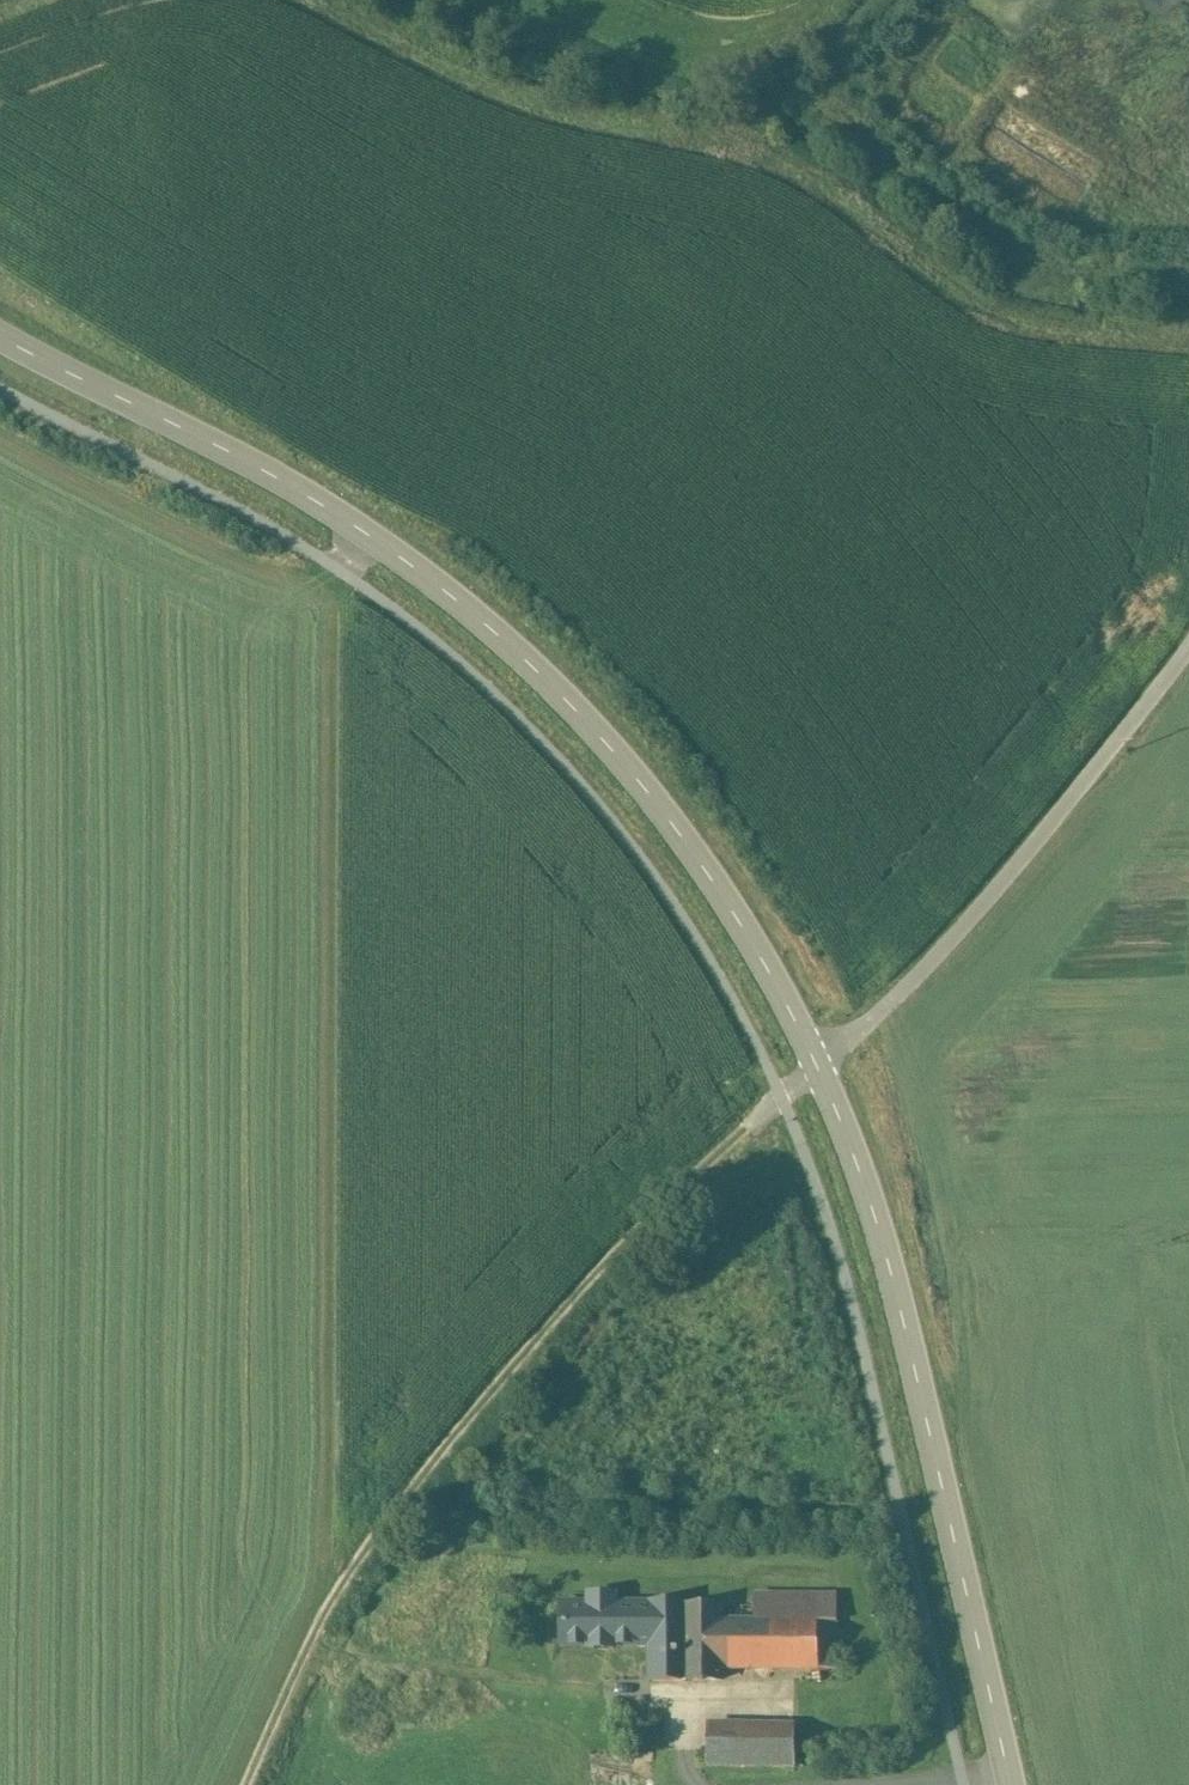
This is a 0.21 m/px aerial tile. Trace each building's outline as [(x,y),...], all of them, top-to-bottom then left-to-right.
[(688,1600),(559,1601),(559,1647),(650,1647),(651,1680),(721,1680),(720,1671),(839,1671),(839,1592),(753,1593),(753,1620),(724,1620),(724,1604),(688,1604),(688,1600)] [(794,1724),(708,1723),(707,1770),(794,1771),(794,1724)]
